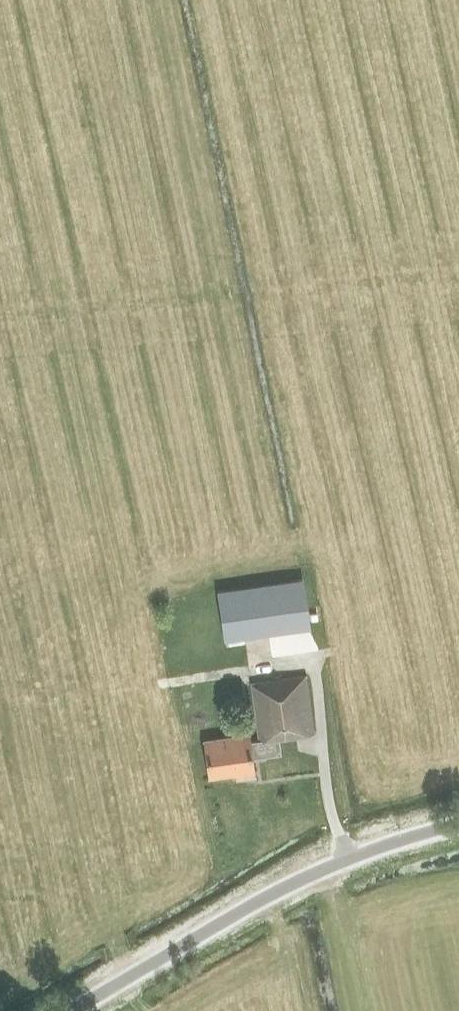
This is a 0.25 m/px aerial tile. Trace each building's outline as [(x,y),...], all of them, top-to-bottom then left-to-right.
[(301,581),(221,593),(227,637),(307,625),(301,581)] [(282,740),(318,735),(309,675),(253,684),(262,740),(252,742),(251,735),(208,742),(213,774),(242,769),(243,778),(260,776),(258,759),(284,755),(282,740)]
